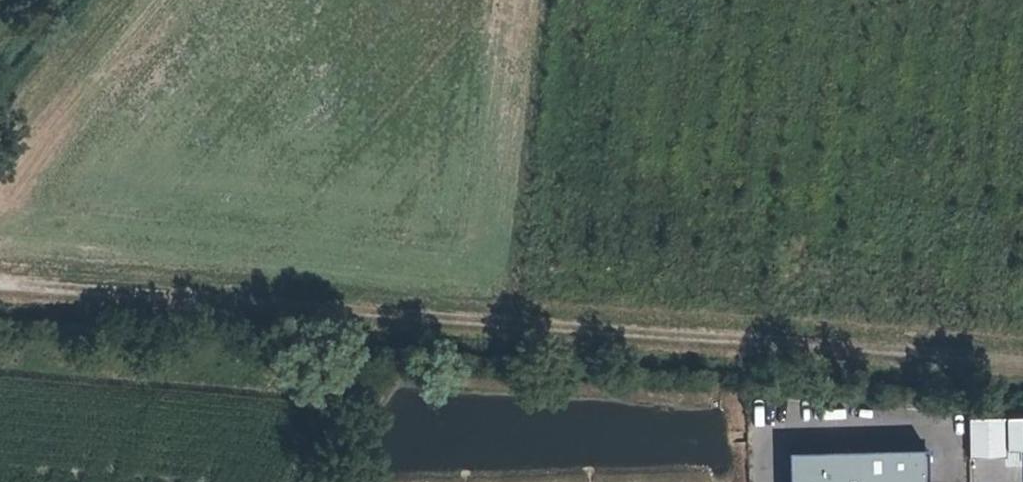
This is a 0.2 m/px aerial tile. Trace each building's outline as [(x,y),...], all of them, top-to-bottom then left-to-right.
[(790,455),(791,481),(925,481),(924,452),(790,455)]
